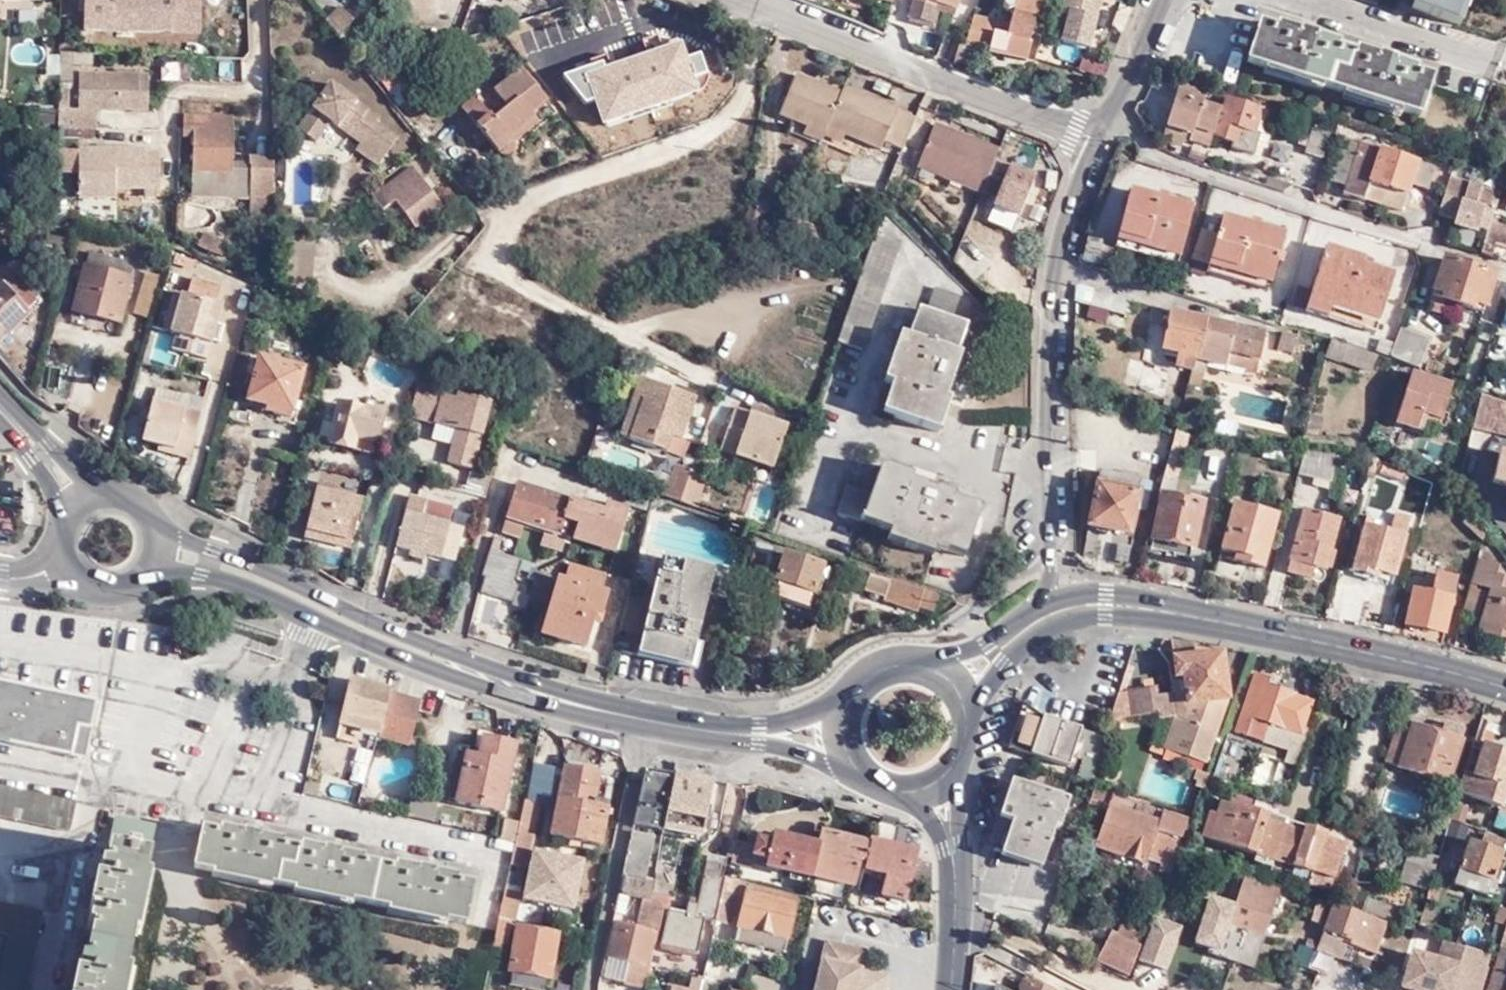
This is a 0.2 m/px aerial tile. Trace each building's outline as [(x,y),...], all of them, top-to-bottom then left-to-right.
[(174,0),(157,0),(147,0),(112,0),(111,31),(169,33),(170,16),(173,15),(174,0)] [(954,11),(958,0),(912,0),(911,3),(934,10),(936,5),(954,11)] [(975,16),(966,47),(960,46),(953,67),(964,71),(967,64),(969,65),(976,50),(990,53),(989,55),(1025,63),(1031,44),(1029,43),(1031,34),(1035,19),(1039,0),(1014,0),(1013,3),(1008,1),(1002,1),(1000,7),(1004,12),(1011,14),(1008,24),(975,16)] [(1086,50),(1100,0),(1063,0),(1060,11),(1068,13),(1060,42),(1086,50)] [(1411,10),(1458,27),(1468,0),(1415,0),(1411,10)] [(930,19),(934,10),(911,3),(908,13),(930,19)] [(954,11),(936,5),(934,10),(952,16),(954,11)] [(335,7),(322,23),(328,31),(340,11),(335,7)] [(340,11),(328,31),(335,37),(336,36),(341,29),(349,19),(340,11)] [(1043,22),(1035,19),(1031,34),(1040,36),(1043,22)] [(1305,25),(1301,38),(1258,24),(1246,62),(1420,118),(1431,80),(1392,68),(1396,56),(1382,51),(1378,63),(1313,41),(1317,30),(1305,25)] [(341,29),(336,36),(349,51),(362,39),(352,28),(345,34),(341,29)] [(59,110),(69,110),(69,89),(71,89),(71,65),(88,65),(89,54),(60,52),(59,110)] [(388,64),(371,69),(388,91),(406,79),(400,69),(393,73),(388,64)] [(480,146),(488,141),(497,152),(497,153),(499,155),(501,156),(504,156),(507,156),(509,155),(511,154),(513,152),(514,150),(514,149),(515,146),(515,144),(514,143),(514,141),(513,140),(511,138),(536,117),(532,113),(548,98),(520,67),(493,92),(507,108),(493,120),(488,116),(476,127),(480,134),(474,139),(480,146)] [(59,110),(58,130),(83,130),(97,130),(97,111),(149,111),(149,94),(139,93),(139,76),(80,75),(79,110),(69,110),(59,110)] [(149,77),(139,76),(139,93),(149,94),(149,77)] [(823,137),(826,131),(840,96),(795,79),(779,118),(806,130),(823,137)] [(1242,129),(1257,134),(1262,136),(1258,148),(1265,150),(1276,115),(1264,111),(1228,99),(1223,112),(1204,106),(1209,87),(1183,79),(1168,128),(1193,134),(1191,141),(1211,148),(1215,136),(1237,144),(1242,129)] [(361,145),(374,124),(378,119),(329,86),(298,133),(317,146),(331,125),(338,129),(342,123),(352,131),(349,136),(361,145)] [(884,145),(887,146),(897,113),(842,91),(840,96),(826,131),(843,137),(880,152),(884,145)] [(461,109),(476,127),(488,116),(473,98),(461,109)] [(904,152),(916,120),(897,113),(887,146),(904,152)] [(232,168),(232,162),(232,117),(185,117),(185,129),(191,129),(192,169),(232,168)] [(397,140),(374,124),(361,145),(357,151),(379,166),(397,140)] [(980,194),(993,162),(997,153),(934,128),(918,169),(980,194)] [(1184,143),(1191,141),(1193,134),(1168,128),(1163,143),(1181,149),(1184,143)] [(1306,155),(1324,161),(1331,134),(1315,128),(1306,155)] [(1262,136),(1257,134),(1242,129),(1237,144),(1235,149),(1256,156),(1262,136)] [(83,139),(83,130),(58,130),(58,139),(83,139)] [(803,138),(820,145),(823,137),(806,130),(803,138)] [(843,137),(826,131),(823,137),(841,144),(843,137)] [(1432,169),(1343,138),(1329,183),(1345,188),(1343,195),(1401,214),(1410,185),(1425,190),(1432,169)] [(144,184),(154,184),(159,183),(159,153),(144,153),(143,149),(78,150),(58,150),(57,173),(79,173),(79,197),(116,196),(116,189),(144,187),(144,184)] [(277,191),(275,154),(248,155),(249,162),(250,191),(250,192),(277,191)] [(249,162),(232,162),(232,168),(192,169),(193,193),(250,191),(249,162)] [(1033,178),(993,162),(980,194),(995,200),(991,207),(1018,218),(1033,178)] [(386,185),(415,226),(442,207),(431,191),(437,186),(430,177),(424,182),(412,166),(386,185)] [(1450,179),(1439,214),(1457,221),(1456,226),(1476,233),(1478,227),(1487,230),(1490,223),(1498,194),(1450,179)] [(154,184),(144,184),(144,187),(145,194),(159,194),(159,183),(154,184)] [(401,236),(415,226),(386,185),(372,195),(401,236)] [(1118,231),(1180,248),(1194,201),(1174,194),(1172,201),(1131,188),(1118,231)] [(279,212),(277,191),(250,192),(251,213),(279,212)] [(1218,228),(1209,258),(1271,277),(1284,234),(1222,216),(1218,228)] [(293,229),(293,223),(292,218),(280,219),(280,229),(293,229)] [(1209,258),(1218,228),(1202,223),(1188,268),(1204,273),(1207,264),(1209,258)] [(1480,255),(1492,259),(1496,246),(1505,249),(1505,228),(1490,223),(1487,230),(1480,255)] [(899,240),(874,231),(837,342),(861,350),(899,240)] [(1178,256),(1180,248),(1118,231),(1116,237),(1178,256)] [(226,244),(202,234),(197,248),(221,258),(226,244)] [(1117,248),(1087,242),(1082,262),(1113,268),(1117,248)] [(1378,322),(1393,278),(1361,268),(1363,262),(1325,249),(1309,300),(1378,322)] [(85,269),(73,312),(119,324),(134,266),(91,256),(87,270),(85,269)] [(1271,277),(1209,258),(1207,264),(1268,284),(1271,277)] [(1494,277),(1443,261),(1427,311),(1439,314),(1444,302),(1481,314),(1494,277)] [(1395,273),(1363,262),(1361,268),(1393,278),(1395,273)] [(0,341),(30,314),(27,310),(34,303),(10,274),(0,263),(0,341)] [(188,278),(184,296),(215,304),(219,287),(188,278)] [(1130,318),(1134,303),(1078,285),(1076,302),(1130,318)] [(907,339),(892,385),(900,388),(890,416),(938,432),(949,400),(945,398),(960,354),(956,353),(965,326),(949,321),(957,297),(933,289),(926,312),(926,313),(916,341),(915,341),(907,339)] [(162,330),(169,332),(179,295),(172,293),(162,330)] [(184,296),(179,295),(169,332),(176,334),(172,349),(207,358),(212,341),(216,325),(220,306),(215,304),(184,296)] [(1373,335),(1378,322),(1309,300),(1304,313),(1373,335)] [(917,310),(907,339),(915,341),(916,341),(926,313),(917,310)] [(1197,357),(1204,321),(1169,314),(1161,349),(1177,353),(1193,356),(1197,357)] [(1235,328),(1204,321),(1197,357),(1193,356),(1189,371),(1185,389),(1198,392),(1205,366),(1224,371),(1227,357),(1235,328)] [(223,326),(216,325),(212,341),(219,343),(223,326)] [(1258,363),(1264,335),(1235,328),(1227,357),(1258,363)] [(1430,341),(1399,329),(1387,359),(1418,371),(1430,341)] [(1298,336),(1282,333),(1278,349),(1295,353),(1296,344),(1309,347),(1310,339),(1298,336)] [(883,382),(892,385),(907,339),(898,336),(883,382)] [(1339,365),(1366,380),(1374,364),(1346,350),(1339,365)] [(1189,371),(1193,356),(1177,353),(1173,368),(1189,371)] [(1258,363),(1227,357),(1224,371),(1253,379),(1258,363)] [(247,399),(293,411),(304,369),(259,358),(247,399)] [(1440,420),(1450,388),(1409,376),(1393,425),(1416,432),(1421,415),(1440,420)] [(637,411),(628,438),(664,450),(670,432),(682,435),(694,398),(633,380),(624,407),(627,408),(637,411)] [(440,390),(417,385),(413,402),(437,407),(440,390)] [(900,388),(892,385),(882,414),(890,416),(900,388)] [(172,449),(171,453),(188,457),(199,413),(181,408),(185,395),(156,388),(152,400),(142,441),(158,446),(172,449)] [(185,395),(181,408),(199,413),(203,400),(185,395)] [(1490,402),(1479,399),(1463,463),(1476,464),(1490,402)] [(413,402),(408,420),(432,426),(437,407),(413,402)] [(329,443),(352,449),(352,448),(355,439),(373,443),(374,443),(382,415),(339,404),(329,443)] [(1492,432),(1505,435),(1505,407),(1498,404),(1492,432)] [(752,407),(749,416),(770,423),(773,414),(752,407)] [(619,434),(628,438),(637,411),(627,408),(619,434)] [(733,410),(722,447),(773,464),(785,428),(770,423),(733,410)] [(1174,432),(1157,498),(1160,499),(1151,541),(1190,550),(1201,496),(1187,491),(1189,485),(1176,481),(1189,438),(1174,432)] [(670,450),(685,454),(689,438),(674,434),(670,450)] [(355,439),(352,448),(371,453),(373,443),(355,439)] [(1303,451),(1297,476),(1328,484),(1335,456),(1303,451)] [(1499,456),(1491,485),(1505,489),(1505,458),(1499,456)] [(1463,463),(1459,477),(1470,489),(1476,464),(1463,463)] [(890,532),(936,548),(965,557),(981,509),(953,500),(955,496),(911,481),(912,477),(881,466),(870,496),(846,489),(837,515),(861,523),(864,513),(893,523),(890,532)] [(1403,474),(1384,466),(1381,477),(1400,485),(1403,474)] [(673,468),(663,499),(680,504),(690,473),(673,468)] [(707,478),(690,473),(680,504),(697,510),(707,478)] [(565,523),(571,505),(515,487),(501,535),(517,540),(521,526),(544,533),(540,547),(560,553),(570,525),(565,523)] [(302,540),(348,552),(361,502),(314,491),(302,540)] [(622,507),(647,515),(652,501),(626,493),(622,507)] [(448,526),(452,511),(409,501),(396,550),(439,561),(439,559),(452,563),(461,529),(448,526)] [(614,510),(586,501),(584,509),(612,517),(614,510)] [(667,507),(652,501),(647,515),(667,507)] [(1128,543),(1134,511),(1096,503),(1084,558),(1122,567),(1128,543)] [(584,509),(571,505),(565,523),(570,525),(578,527),(584,509)] [(1260,570),(1275,517),(1232,505),(1219,553),(1234,557),(1233,562),(1260,570)] [(612,517),(584,509),(578,527),(575,537),(616,548),(627,514),(614,510),(612,517)] [(1312,569),(1322,572),(1336,520),(1301,510),(1284,573),(1309,580),(1312,569)] [(861,523),(890,532),(893,523),(864,513),(861,523)] [(1387,535),(1363,527),(1350,573),(1375,580),(1376,575),(1391,578),(1402,539),(1407,520),(1392,515),(1387,535)] [(1484,536),(1469,521),(1464,526),(1481,544),(1484,536)] [(933,556),(936,548),(890,532),(887,541),(933,556)] [(614,556),(616,548),(575,537),(572,544),(614,556)] [(776,551),(760,545),(751,567),(766,572),(765,574),(771,576),(779,554),(775,553),(776,551)] [(509,587),(516,564),(488,554),(482,580),(484,580),(480,595),(511,606),(517,590),(509,587)] [(786,555),(771,597),(806,609),(822,567),(786,555)] [(661,558),(655,579),(662,581),(666,567),(712,579),(714,570),(661,558)] [(593,611),(599,613),(606,592),(600,590),(605,574),(569,562),(563,579),(557,577),(540,631),(555,636),(558,629),(585,637),(593,611)] [(1476,565),(1469,587),(1475,589),(1488,593),(1476,636),(1497,641),(1498,638),(1500,633),(1505,635),(1505,597),(1505,596),(1505,593),(1505,584),(1494,580),(1496,572),(1476,565)] [(662,581),(655,579),(650,599),(626,593),(613,651),(635,657),(687,671),(689,662),(712,579),(666,567),(662,581)] [(544,597),(548,572),(534,570),(530,595),(544,597)] [(1455,581),(1435,575),(1429,596),(1413,592),(1404,627),(1442,637),(1455,581)] [(924,594),(890,582),(888,588),(883,586),(884,583),(869,578),(863,593),(884,600),(883,604),(917,615),(919,611),(924,594)] [(1473,594),(1468,592),(1460,621),(1475,626),(1482,596),(1473,594)] [(924,594),(919,611),(931,616),(939,599),(924,594)] [(588,645),(599,613),(593,611),(585,637),(558,629),(555,636),(588,645)] [(1186,703),(1225,699),(1222,665),(1220,652),(1191,656),(1189,642),(1166,640),(1168,659),(1170,680),(1183,679),(1184,689),(1186,703)] [(1284,756),(1299,761),(1311,724),(1306,722),(1312,702),(1267,686),(1269,681),(1252,675),(1234,731),(1248,736),(1253,720),(1292,733),(1284,756)] [(378,723),(375,734),(374,736),(407,744),(416,706),(384,698),(386,688),(350,679),(341,715),(378,723)] [(97,701),(0,681),(0,743),(85,761),(97,701)] [(1157,713),(1156,693),(1155,689),(1119,694),(1111,719),(1157,713)] [(1186,703),(1184,689),(1173,691),(1174,710),(1163,746),(1206,761),(1225,699),(1186,703)] [(1089,785),(1105,735),(1044,717),(1024,702),(1010,745),(1069,765),(1072,755),(1081,758),(1074,779),(1089,785)] [(338,725),(375,734),(378,723),(341,715),(338,725)] [(1385,763),(1447,781),(1463,729),(1461,727),(1445,721),(1443,722),(1441,723),(1438,734),(1413,727),(1413,724),(1398,719),(1385,763)] [(468,750),(456,803),(500,813),(515,745),(477,736),(474,750),(468,750)] [(1505,792),(1505,754),(1481,746),(1471,778),(1463,776),(1457,796),(1500,810),(1505,791),(1505,792)] [(447,801),(456,803),(468,750),(458,748),(447,801)] [(566,764),(559,798),(594,804),(600,770),(566,764)] [(1202,791),(1208,775),(1196,771),(1193,780),(1195,781),(1194,787),(1202,791)] [(634,823),(663,830),(670,794),(674,779),(645,772),(641,790),(634,823)] [(675,772),(674,779),(670,794),(663,830),(701,838),(714,781),(675,772)] [(1060,830),(1069,801),(1020,784),(1007,820),(1014,823),(1005,848),(1045,862),(1056,829),(1060,830)] [(1113,793),(1095,787),(1089,805),(1107,811),(1113,793)] [(76,804),(0,788),(0,819),(70,833),(76,804)] [(1129,798),(1113,793),(1107,811),(1094,847),(1145,864),(1147,859),(1156,833),(1180,841),(1187,823),(1146,809),(1148,802),(1138,799),(1137,801),(1129,798)] [(609,808),(594,804),(559,798),(552,838),(601,847),(609,808)] [(520,821),(515,842),(511,864),(525,867),(540,802),(524,799),(520,821)] [(1205,845),(1274,869),(1285,835),(1251,824),(1253,818),(1233,811),(1231,814),(1219,810),(1205,845)] [(1253,818),(1251,824),(1285,835),(1286,830),(1288,823),(1288,822),(1271,816),(1271,818),(1255,813),(1253,818)] [(154,825),(116,817),(79,989),(119,989),(135,914),(154,825)] [(876,817),(871,841),(870,844),(865,866),(889,872),(884,893),(905,898),(910,881),(931,886),(931,863),(916,858),(918,852),(894,846),(898,829),(895,823),(876,817)] [(520,821),(505,818),(500,839),(515,842),(520,821)] [(1306,829),(1288,823),(1286,830),(1304,836),(1304,835),(1305,830),(1306,829)] [(465,925),(473,888),(204,827),(194,866),(465,925)] [(1274,869),(1272,873),(1332,893),(1338,874),(1344,859),(1347,848),(1326,840),(1327,837),(1306,829),(1305,830),(1304,835),(1304,836),(1286,830),(1285,835),(1274,869)] [(643,834),(632,831),(625,866),(645,870),(649,843),(641,842),(643,834)] [(865,866),(870,844),(821,833),(818,846),(811,877),(854,887),(858,869),(864,870),(865,866)] [(1180,841),(1156,833),(1147,859),(1161,864),(1158,872),(1171,877),(1176,862),(1173,861),(1180,841)] [(811,877),(818,846),(772,835),(770,842),(756,839),(755,841),(755,842),(752,854),(752,855),(751,859),(731,854),(728,862),(749,867),(750,863),(764,867),(810,878),(811,877)] [(1467,842),(1452,882),(1491,896),(1497,882),(1491,880),(1504,843),(1481,835),(1477,846),(1467,842)] [(751,859),(752,855),(752,854),(755,842),(734,837),(731,854),(751,859)] [(1434,859),(1409,851),(1399,884),(1424,891),(1434,859)] [(574,911),(584,862),(533,852),(523,900),(574,911)] [(986,889),(1035,897),(1041,864),(992,855),(986,889)] [(726,862),(708,858),(706,865),(725,869),(726,862)] [(1350,861),(1344,859),(1338,874),(1345,877),(1350,861)] [(715,922),(724,877),(723,876),(725,869),(706,865),(697,907),(688,905),(686,917),(669,913),(661,948),(698,957),(706,924),(714,926),(715,922)] [(643,884),(645,870),(625,866),(622,877),(626,880),(643,884)] [(1233,890),(1239,877),(1221,869),(1216,883),(1233,890)] [(665,911),(669,902),(671,896),(674,879),(669,878),(669,873),(660,870),(659,877),(656,876),(654,886),(643,884),(626,880),(622,897),(643,902),(651,903),(660,905),(665,911)] [(740,881),(724,877),(715,922),(729,925),(740,881)] [(1264,898),(1268,885),(1247,878),(1229,929),(1207,922),(1196,955),(1208,960),(1217,963),(1215,970),(1231,975),(1259,899),(1264,898)] [(1282,890),(1268,885),(1264,898),(1259,899),(1231,975),(1250,982),(1282,890)] [(506,888),(500,919),(510,921),(513,921),(519,891),(506,888)] [(784,953),(796,903),(791,902),(792,898),(748,888),(736,941),(784,953)] [(1399,925),(1404,927),(1408,913),(1367,899),(1361,913),(1399,925)] [(625,983),(647,988),(665,911),(660,905),(651,903),(643,902),(637,930),(618,925),(609,958),(629,963),(625,983)] [(1311,925),(1327,931),(1335,907),(1320,902),(1311,925)] [(42,913),(0,905),(0,934),(7,935),(0,972),(0,989),(27,989),(42,913)] [(1505,923),(1505,908),(1499,906),(1498,909),(1494,921),(1489,943),(1492,943),(1490,954),(1497,956),(1499,947),(1505,925),(1505,923)] [(1387,924),(1335,907),(1327,931),(1326,933),(1317,952),(1341,960),(1346,944),(1377,954),(1387,924)] [(1175,921),(1163,915),(1154,937),(1167,942),(1175,921)] [(505,946),(510,921),(500,919),(494,944),(505,946)] [(550,975),(557,934),(517,927),(511,968),(513,969),(511,983),(545,989),(548,975),(550,975)] [(1114,934),(1098,964),(1131,980),(1144,948),(1139,945),(1142,935),(1123,927),(1119,935),(1114,934)] [(1490,954),(1444,940),(1438,960),(1413,952),(1402,987),(1413,989),(1481,989),(1488,967),(1486,967),(1490,954)] [(875,975),(862,971),(866,954),(828,944),(817,989),(884,989),(875,975)] [(1499,947),(1497,956),(1487,989),(1505,989),(1505,950),(1499,947)] [(625,982),(629,963),(609,958),(604,976),(625,982)] [(1206,967),(1215,970),(1217,963),(1208,960),(1206,967)] [(875,975),(884,989),(886,989),(889,979),(875,975)] [(702,979),(693,977),(690,989),(699,989),(702,979)] [(702,979),(699,989),(709,989),(711,982),(702,979)]
